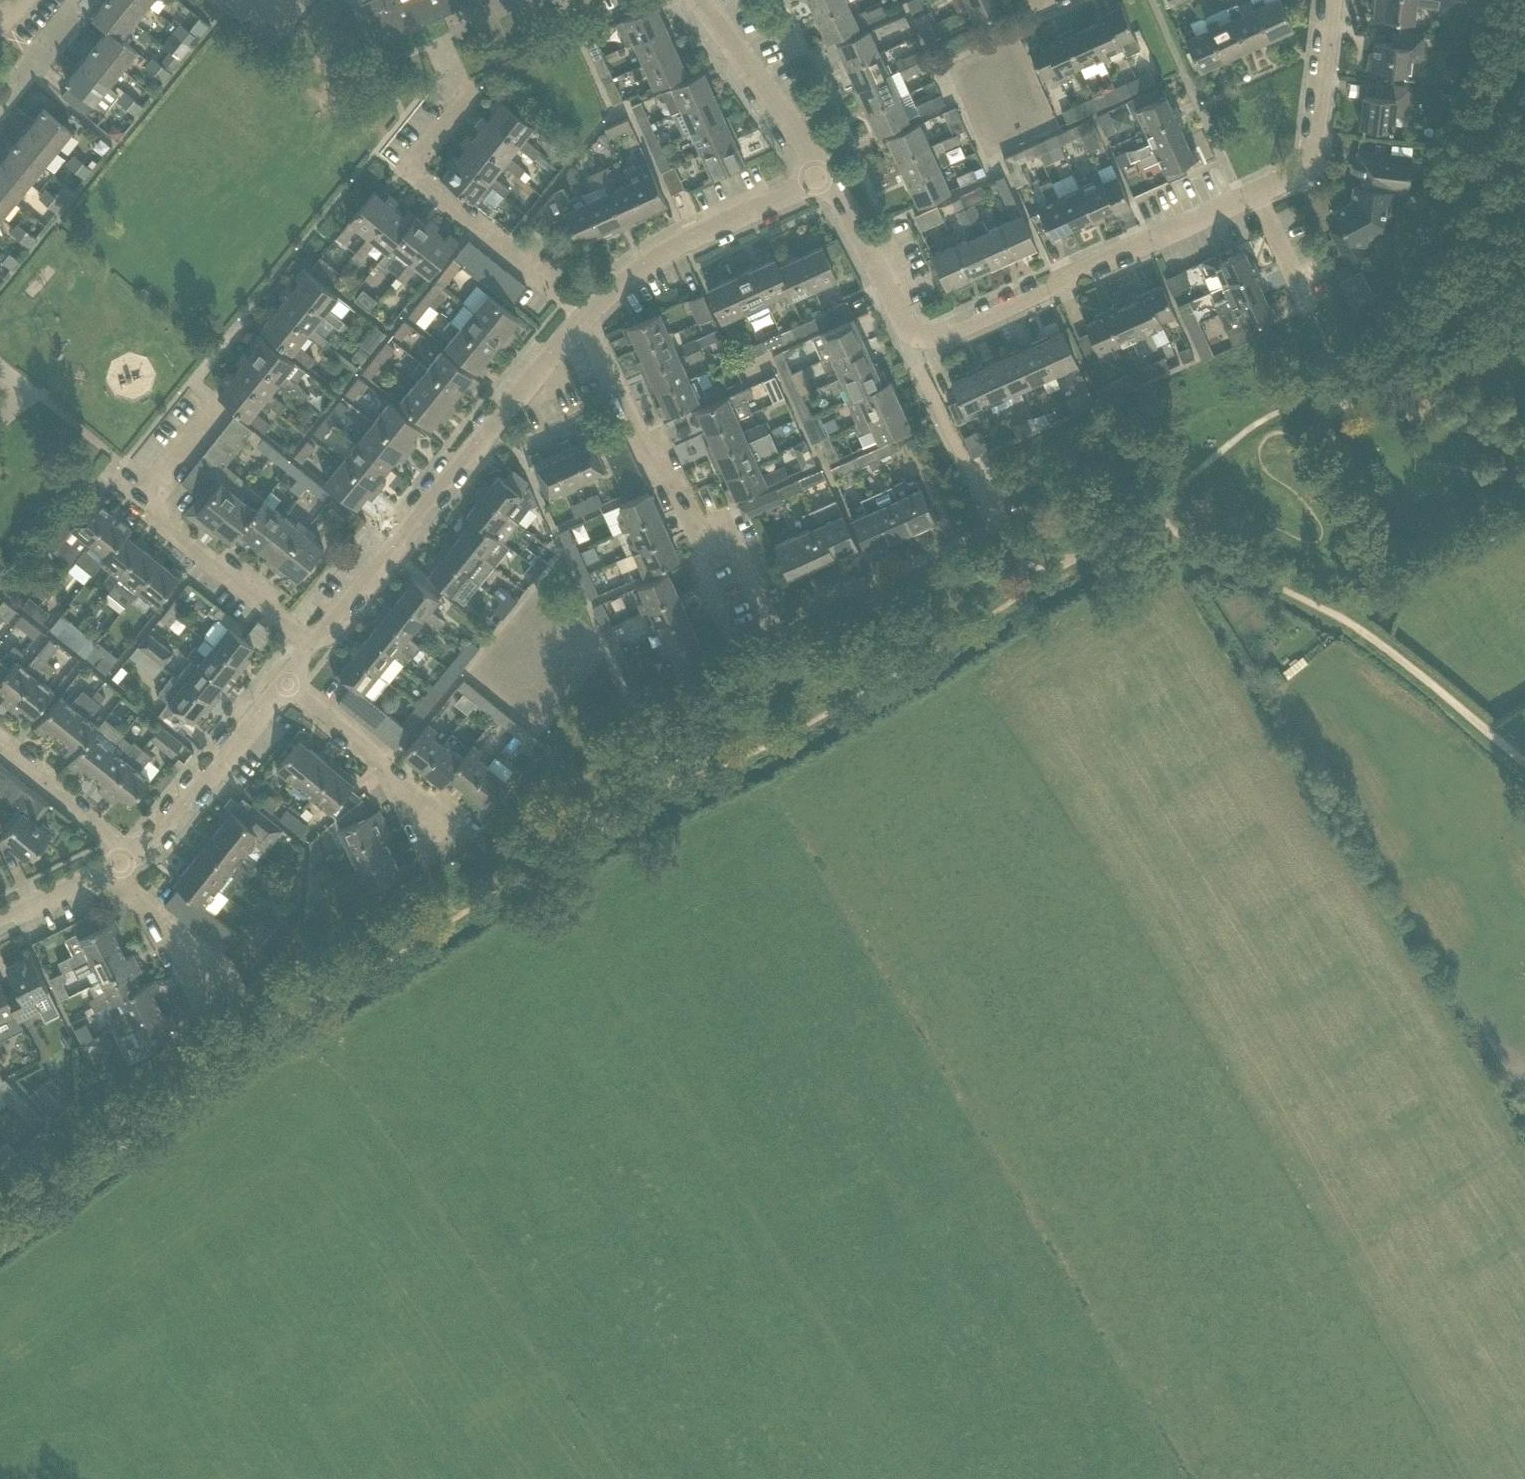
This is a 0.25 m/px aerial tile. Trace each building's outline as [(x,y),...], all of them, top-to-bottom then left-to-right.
[(107,28),(121,39),(135,22),(108,0),(104,0),(91,16),(107,28)] [(135,22),(149,5),(144,0),(108,0),(135,22)] [(385,41),(475,0),(366,0),(385,41)] [(816,17),(848,3),(847,0),(809,0),(816,17)] [(912,12),(923,7),(920,0),(910,0),(907,1),(912,12)] [(967,7),(974,22),(1005,8),(1002,0),(983,0),(967,7)] [(1253,8),(1255,7),(1269,38),(1293,27),(1281,0),(1270,0),(1265,2),(1264,0),(1256,0),(1253,2),(1251,3),(1253,8)] [(1374,16),(1394,18),(1413,21),(1415,4),(1437,7),(1438,0),(1376,0),(1374,16)] [(1237,1),(1227,6),(1246,48),(1269,38),(1255,7),(1253,8),(1242,13),(1237,1)] [(848,3),(816,17),(827,40),(845,32),(858,25),(885,13),(881,5),(867,11),(866,9),(853,14),(848,3)] [(623,19),(633,42),(667,27),(657,4),(623,19)] [(1121,6),(1103,14),(1118,49),(1122,47),(1120,42),(1134,36),(1121,6)] [(1227,6),(1204,16),(1223,59),(1246,48),(1227,6)] [(914,18),(919,29),(930,24),(925,13),(914,18)] [(880,25),(883,34),(899,27),(900,30),(910,26),(905,14),(880,25)] [(1098,22),(1086,27),(1101,61),(1110,58),(1108,53),(1118,49),(1103,14),(1096,17),(1098,22)] [(1223,59),(1204,16),(1190,22),(1193,29),(1183,33),(1199,70),(1223,59)] [(200,17),(189,31),(198,38),(206,28),(209,24),(200,17)] [(180,38),(183,40),(189,31),(180,23),(173,32),(180,38)] [(930,24),(919,29),(924,41),(935,36),(930,24)] [(633,42),(643,64),(677,48),(667,27),(633,42)] [(1074,27),(1066,31),(1081,66),(1095,60),(1097,64),(1101,61),(1086,27),(1076,32),(1074,27)] [(107,28),(93,45),(123,69),(136,52),(121,39),(107,28)] [(837,44),(847,66),(879,52),(869,30),(837,44)] [(189,31),(183,40),(191,47),(198,38),(189,31)] [(1056,40),(1049,44),(1065,78),(1068,77),(1066,73),(1081,66),(1066,31),(1054,36),(1056,40)] [(1367,68),(1406,73),(1408,58),(1420,59),(1423,35),(1399,32),(1397,44),(1374,41),(1373,52),(1369,52),(1367,68)] [(583,38),(593,60),(603,55),(593,33),(583,38)] [(180,38),(170,50),(183,60),(190,51),(188,50),(191,47),(183,40),(180,38)] [(1065,78),(1049,44),(1046,45),(1044,41),(1029,47),(1037,66),(1042,78),(1056,71),(1060,80),(1065,78)] [(93,45),(79,62),(109,86),(123,69),(93,45)] [(677,48),(643,64),(630,70),(635,80),(648,74),(653,86),(669,79),(687,71),(677,48)] [(170,50),(163,59),(174,68),(175,69),(183,60),(170,50)] [(847,66),(857,88),(889,74),(879,52),(847,66)] [(896,61),(899,69),(916,62),(912,54),(896,61)] [(593,60),(603,82),(613,77),(603,55),(593,60)] [(145,67),(154,74),(161,65),(152,58),(145,67)] [(928,67),(924,58),(916,62),(899,69),(903,78),(928,67)] [(71,84),(62,95),(81,110),(89,99),(95,104),(95,103),(105,111),(119,95),(109,86),(79,62),(74,69),(74,70),(66,80),(71,84)] [(161,65),(154,74),(163,81),(170,72),(161,65)] [(1139,75),(1145,87),(1156,82),(1151,70),(1139,75)] [(671,87),(681,109),(715,94),(705,72),(671,87)] [(857,88),(867,110),(899,96),(889,74),(857,88)] [(613,77),(603,82),(613,104),(623,100),(613,77)] [(1360,126),(1380,128),(1391,130),(1393,113),(1407,115),(1410,87),(1396,85),(1377,82),(1375,95),(1364,94),(1360,126)] [(1125,83),(1113,88),(1118,99),(1130,93),(1125,83)] [(1113,88),(1095,96),(1100,107),(1118,99),(1113,88)] [(1139,115),(1145,130),(1180,114),(1175,104),(1170,106),(1165,95),(1162,96),(1158,88),(1127,101),(1134,117),(1139,115)] [(117,101),(126,108),(133,99),(124,92),(117,101)] [(681,109),(691,131),(725,116),(715,94),(681,109)] [(915,105),(920,114),(945,103),(941,94),(915,105)] [(899,96),(867,110),(877,133),(909,119),(899,96)] [(1095,96),(1076,105),(1081,116),(1100,107),(1095,96)] [(496,110),(489,120),(488,120),(518,145),(534,158),(540,151),(524,138),(534,125),(498,97),(491,106),(496,110)] [(133,99),(126,108),(135,115),(142,106),(133,99)] [(631,105),(642,127),(651,123),(641,100),(631,105)] [(1081,116),(1076,105),(1061,111),(1066,123),(1081,116)] [(950,120),(956,133),(965,129),(955,107),(947,111),(950,120)] [(43,108),(29,125),(58,149),(72,131),(43,108)] [(1096,116),(1105,136),(1116,130),(1108,111),(1096,116)] [(1135,148),(1140,157),(1184,137),(1180,126),(1184,124),(1180,114),(1145,130),(1151,142),(1135,148)] [(481,129),(474,138),(473,139),(503,164),(504,163),(520,176),(525,170),(509,157),(518,145),(488,120),(489,120),(483,115),(476,124),(481,129)] [(691,131),(700,153),(735,138),(725,116),(691,131)] [(606,128),(610,137),(632,127),(628,117),(606,128)] [(1087,120),(1076,125),(1081,136),(1092,131),(1087,120)] [(642,127),(651,149),(661,145),(651,123),(642,127)] [(888,137),(898,159),(929,145),(919,123),(888,137)] [(29,125),(15,142),(44,166),(58,149),(29,125)] [(1081,136),(1076,125),(1065,130),(1070,141),(1081,136)] [(1455,147),(1457,135),(1445,133),(1443,145),(1455,147)] [(466,147),(458,157),(458,158),(494,187),(504,195),(505,194),(516,203),(521,197),(494,175),(503,164),(473,139),(474,138),(468,134),(461,143),(466,147)] [(898,159),(908,181),(939,167),(951,162),(945,149),(960,142),(957,134),(940,141),(929,145),(898,159)] [(1184,137),(1140,157),(1144,166),(1158,160),(1164,172),(1199,157),(1194,146),(1189,148),(1184,137)] [(735,138),(700,153),(711,176),(745,160),(735,138)] [(1045,139),(1035,144),(1039,155),(1050,150),(1045,139)] [(15,142),(2,160),(30,183),(44,166),(15,142)] [(1039,155),(1035,144),(1023,149),(1003,157),(1016,186),(1027,181),(1019,163),(1028,160),(1039,155)] [(651,149),(661,171),(671,167),(661,145),(651,149)] [(1408,192),(1412,156),(1358,150),(1356,166),(1350,165),(1349,172),(1361,173),(1359,185),(1353,185),(1351,201),(1333,211),(1340,225),(1330,231),(1347,263),(1365,253),(1362,247),(1394,229),(1399,191),(1408,192)] [(1114,155),(1119,167),(1130,162),(1125,151),(1114,155)] [(458,158),(458,157),(453,152),(445,162),(451,166),(443,177),(489,214),(495,207),(485,199),(494,187),(458,158)] [(66,164),(75,171),(82,162),(73,155),(66,164)] [(0,161),(0,187),(16,200),(30,183),(2,160),(0,161)] [(623,167),(630,181),(644,213),(654,208),(657,213),(667,208),(665,203),(666,203),(652,171),(647,160),(636,165),(635,162),(623,167)] [(82,162),(75,171),(84,178),(91,169),(82,162)] [(1130,162),(1119,167),(1124,178),(1135,173),(1130,162)] [(608,165),(598,169),(624,228),(636,223),(633,217),(644,213),(630,181),(618,187),(608,165)] [(671,167),(661,171),(671,193),(685,187),(675,165),(671,167)] [(939,167),(908,181),(918,204),(949,190),(939,167)] [(599,195),(586,201),(600,232),(611,228),(613,233),(624,228),(598,169),(589,173),(599,195)] [(956,176),(960,185),(974,179),(970,170),(956,176)] [(1072,172),(1051,181),(1071,226),(1082,222),(1084,226),(1095,222),(1079,188),(1072,172)] [(1093,181),(1079,188),(1095,222),(1105,217),(1103,212),(1113,208),(1114,208),(1102,182),(1103,182),(1100,173),(1091,177),(1093,181)] [(996,180),(1008,207),(1016,204),(1009,188),(1004,176),(996,180)] [(1117,176),(1103,182),(1102,182),(1114,208),(1113,208),(1115,212),(1116,212),(1130,206),(1128,199),(1122,187),(1117,176)] [(1071,226),(1051,181),(1050,179),(1039,183),(1048,202),(1037,207),(1044,222),(1052,241),(1063,236),(1060,231),(1071,226)] [(586,201),(583,193),(570,199),(564,186),(555,190),(545,202),(553,219),(565,214),(578,242),(579,242),(581,247),(592,242),(590,237),(600,232),(586,201)] [(3,217),(16,200),(0,187),(0,215),(3,217)] [(38,198),(47,205),(54,196),(46,189),(38,198)] [(356,227),(368,236),(393,206),(398,201),(388,193),(384,199),(374,190),(336,237),(343,243),(356,227)] [(54,196),(47,205),(56,212),(63,204),(54,196)] [(973,204),(965,208),(991,266),(1013,256),(999,225),(988,229),(983,218),(980,219),(973,204)] [(927,210),(933,223),(944,218),(938,205),(927,210)] [(375,241),(387,251),(416,216),(407,208),(403,214),(393,206),(368,236),(355,252),(362,257),(375,241)] [(967,239),(955,244),(969,276),(991,266),(965,208),(955,212),(967,239)] [(1021,214),(999,225),(1013,256),(1036,246),(1021,214)] [(399,251),(411,261),(435,231),(440,225),(430,218),(426,223),(416,216),(387,251),(377,262),(385,268),(399,251)] [(533,226),(542,233),(550,224),(540,217),(533,226)] [(1420,221),(1412,238),(1429,246),(1437,229),(1420,221)] [(11,232),(20,239),(27,231),(18,223),(11,232)] [(27,231),(20,239),(28,246),(36,238),(27,231)] [(435,231),(411,261),(397,278),(404,283),(418,267),(429,276),(458,240),(449,233),(444,239),(435,231)] [(462,265),(464,266),(479,247),(469,240),(454,258),(462,265)] [(969,276),(955,244),(932,254),(947,286),(969,276)] [(821,245),(799,255),(807,273),(814,289),(836,279),(821,245)] [(464,266),(473,274),(488,255),(479,247),(464,266)] [(1211,291),(1224,286),(1223,285),(1258,270),(1254,260),(1249,262),(1244,250),(1218,262),(1215,255),(1202,261),(1208,276),(1204,277),(1211,291)] [(1,261),(10,269),(18,260),(8,253),(1,261)] [(473,274),(483,281),(498,263),(488,255),(473,274)] [(799,255),(777,264),(788,291),(792,299),(814,289),(799,255)] [(773,257),(752,267),(767,301),(768,301),(788,291),(777,264),(774,257),(773,257)] [(447,283),(462,265),(454,258),(439,276),(447,283)] [(483,281),(492,289),(507,270),(498,263),(483,281)] [(301,281),(293,290),(323,315),(339,328),(345,321),(329,307),(338,296),(302,267),(295,276),(301,281)] [(752,267),(730,277),(745,311),(748,320),(749,320),(771,309),(768,301),(767,301),(752,267)] [(492,289),(502,297),(517,278),(507,270),(492,289)] [(1214,304),(1218,313),(1263,293),(1258,282),(1263,280),(1258,270),(1223,285),(1224,286),(1229,297),(1214,304)] [(1183,271),(1165,278),(1172,293),(1189,285),(1183,271)] [(1361,272),(1340,283),(1346,295),(1361,326),(1381,310),(1361,272)] [(745,311),(730,277),(707,287),(722,321),(745,311)] [(517,278),(502,297),(511,304),(526,286),(517,278)] [(433,284),(422,297),(430,304),(441,291),(433,284)] [(1161,284),(1147,291),(1160,321),(1161,321),(1175,315),(1161,284)] [(286,299),(278,308),(277,309),(307,333),(308,333),(324,346),(329,340),(313,327),(323,315),(293,290),(287,285),(280,295),(286,299)] [(362,290),(354,299),(367,309),(375,300),(362,290)] [(1139,300),(1128,305),(1143,340),(1144,340),(1150,337),(1148,333),(1163,326),(1161,321),(1160,321),(1147,291),(1137,295),(1139,300)] [(488,293),(473,311),(510,340),(516,332),(511,328),(519,318),(503,305),(488,293)] [(688,299),(698,321),(713,315),(703,293),(688,299)] [(1263,293),(1218,313),(1228,335),(1277,312),(1273,302),(1268,304),(1263,293)] [(430,304),(422,297),(408,315),(416,322),(430,304)] [(825,312),(824,312),(829,322),(852,312),(846,300),(824,310),(825,312)] [(277,309),(278,308),(272,304),(265,313),(270,318),(262,328),(309,366),(315,359),(298,345),(307,333),(277,309)] [(1114,305),(1104,310),(1120,345),(1132,340),(1139,354),(1148,350),(1144,340),(1143,340),(1128,305),(1116,310),(1114,305)] [(1120,345),(1104,310),(1095,314),(1096,319),(1085,324),(1093,342),(1101,359),(1108,356),(1106,352),(1120,345)] [(473,311),(460,328),(491,353),(498,343),(504,348),(510,340),(473,311)] [(1182,316),(1187,327),(1198,322),(1193,311),(1182,316)] [(633,338),(638,348),(669,334),(667,330),(659,312),(628,326),(628,327),(623,329),(628,340),(633,338)] [(824,312),(802,322),(807,332),(829,322),(824,312)] [(812,336),(822,358),(822,359),(864,340),(854,317),(812,336)] [(393,333),(401,340),(412,326),(404,320),(393,333)] [(491,353),(460,328),(450,320),(444,328),(454,335),(446,345),(466,362),(482,375),(489,366),(483,362),(491,353)] [(802,322),(781,332),(785,342),(807,332),(802,322)] [(1198,322),(1187,327),(1202,360),(1213,355),(1198,322)] [(1062,331),(1040,341),(1054,373),(1076,363),(1062,331)] [(781,332),(759,342),(763,352),(785,342),(781,332)] [(289,376),(298,365),(259,333),(251,342),(257,347),(249,356),(249,357),(279,381),(279,382),(296,395),(302,400),(308,393),(301,387),(302,386),(289,376)] [(637,361),(642,373),(679,356),(669,334),(638,348),(643,359),(637,361)] [(682,344),(686,354),(700,347),(696,338),(682,344)] [(834,366),(839,377),(874,362),(864,340),(822,359),(822,358),(821,359),(825,370),(834,366)] [(387,341),(376,354),(384,361),(395,348),(387,341)] [(1040,341),(1018,351),(1032,383),(1054,373),(1040,341)] [(763,352),(759,342),(737,351),(741,361),(763,352)] [(361,346),(354,355),(362,362),(370,353),(361,346)] [(700,347),(686,354),(689,361),(704,355),(700,347)] [(1179,352),(1184,362),(1194,358),(1190,347),(1179,352)] [(442,350),(427,367),(459,392),(466,383),(472,388),(478,379),(442,350)] [(773,354),(783,376),(792,372),(782,350),(773,354)] [(1018,351),(996,361),(1010,393),(1032,383),(1018,351)] [(242,366),(234,375),(264,399),(263,400),(280,414),(286,406),(270,393),(279,382),(279,381),(249,357),(249,356),(244,352),(236,361),(242,366)] [(384,361),(376,354),(362,372),(370,378),(384,361)] [(653,382),(657,392),(689,378),(679,356),(642,373),(647,384),(653,382)] [(1165,358),(1154,363),(1158,373),(1170,368),(1165,358)] [(421,375),(414,385),(450,414),(456,406),(451,402),(459,392),(427,367),(420,361),(413,368),(421,375)] [(996,361),(973,371),(988,403),(1010,393),(996,361)] [(889,381),(884,370),(878,372),(874,362),(839,377),(829,381),(829,382),(834,392),(844,388),(849,399),(884,384),(883,383),(889,381)] [(1154,363),(1133,372),(1137,383),(1158,373),(1154,363)] [(234,375),(229,370),(228,371),(221,380),(227,384),(218,394),(265,432),(271,426),(254,412),(263,400),(264,399),(234,375)] [(988,403),(973,371),(951,381),(966,413),(988,403)] [(783,376),(793,398),(802,394),(792,372),(783,376)] [(1137,383),(1133,372),(1111,382),(1116,392),(1137,383)] [(689,378),(657,392),(662,402),(657,405),(662,416),(667,413),(667,414),(719,391),(715,382),(703,387),(698,374),(689,378)] [(1073,378),(1080,394),(1089,390),(1082,374),(1073,378)] [(764,380),(774,402),(785,397),(775,375),(764,380)] [(346,392),(353,399),(366,382),(358,376),(346,392)] [(847,400),(857,422),(901,402),(891,381),(891,380),(889,381),(883,383),(884,384),(849,399),(847,400)] [(450,414),(414,385),(400,402),(415,414),(431,427),(438,418),(444,422),(450,414)] [(735,393),(738,402),(753,395),(749,387),(735,393)] [(1037,394),(1045,410),(1053,406),(1045,390),(1037,394)] [(793,398),(803,420),(812,416),(802,394),(793,398)] [(702,422),(706,432),(738,418),(728,396),(718,400),(696,410),(697,411),(691,413),(696,424),(702,422)] [(1023,400),(1015,403),(1022,419),(1030,416),(1023,400)] [(339,401),(326,416),(334,422),(347,407),(339,401)] [(390,402),(374,422),(410,451),(417,443),(411,438),(421,427),(390,402)] [(901,402),(857,422),(862,434),(858,435),(863,446),(863,447),(877,440),(887,436),(911,425),(901,402)] [(1022,419),(1015,403),(1006,407),(1013,423),(1022,419)] [(812,442),(820,439),(829,435),(819,413),(812,416),(803,420),(812,442)] [(227,425),(245,440),(253,430),(235,415),(227,425)] [(334,422),(326,416),(314,432),(321,438),(334,422)] [(593,428),(598,439),(621,429),(616,418),(593,428)] [(706,445),(711,456),(754,437),(768,430),(764,421),(750,427),(743,430),(738,418),(706,432),(711,442),(706,445)] [(374,422),(358,441),(389,467),(397,456),(403,460),(410,451),(374,422)] [(219,434),(238,449),(245,440),(227,425),(219,434)] [(598,439),(603,450),(626,440),(621,429),(598,439)] [(531,456),(535,467),(548,495),(559,490),(561,495),(576,488),(573,483),(584,478),(587,483),(594,480),(592,475),(605,469),(587,430),(578,434),(581,441),(571,445),(568,439),(560,443),(562,449),(542,458),(539,452),(531,456)] [(721,465),(726,476),(757,461),(752,451),(751,448),(758,446),(772,440),(768,430),(754,437),(711,456),(716,467),(721,465)] [(974,431),(964,436),(973,456),(989,449),(983,435),(974,431)] [(212,444),(230,459),(238,449),(219,434),(212,444)] [(829,435),(820,439),(829,461),(839,457),(829,435)] [(256,445),(270,457),(276,449),(263,438),(256,445)] [(897,438),(875,448),(879,458),(901,448),(897,438)] [(294,456),(302,462),(315,446),(307,440),(294,456)] [(603,450),(608,461),(631,451),(626,440),(603,450)] [(358,441),(342,461),(378,491),(385,482),(380,477),(389,467),(358,441)] [(204,453),(223,468),(230,459),(212,444),(204,453)] [(875,448),(853,458),(857,468),(879,458),(875,448)] [(276,449),(270,457),(284,467),(289,459),(276,449)] [(608,461),(613,472),(636,462),(631,451),(608,461)] [(215,478),(216,477),(223,468),(204,453),(196,463),(215,478)] [(857,468),(853,458),(831,468),(835,478),(857,468)] [(378,491),(342,461),(326,481),(357,506),(366,495),(371,499),(378,491)] [(757,461),(726,476),(730,486),(725,488),(730,499),(735,497),(736,498),(789,474),(785,465),(763,475),(757,461)] [(613,472),(618,483),(640,473),(636,462),(613,472)] [(196,463),(189,473),(207,487),(215,478),(196,463)] [(291,474),(307,486),(313,479),(297,466),(291,474)] [(486,481),(479,491),(518,522),(530,507),(538,504),(527,480),(513,469),(504,480),(499,475),(491,485),(486,481)] [(822,469),(799,479),(803,488),(826,478),(822,469)] [(181,482),(200,497),(207,487),(189,473),(181,482)] [(640,473),(618,483),(623,494),(646,484),(640,473)] [(186,513),(209,532),(239,495),(216,477),(215,478),(207,487),(200,497),(186,513)] [(313,479),(307,486),(323,499),(329,492),(313,479)] [(799,479),(777,488),(781,498),(803,488),(799,479)] [(891,485),(896,497),(912,531),(934,521),(916,480),(908,484),(906,479),(891,485)] [(745,518),(783,501),(781,498),(777,488),(739,505),(745,518)] [(468,513),(469,515),(469,514),(504,542),(505,542),(519,523),(518,522),(479,491),(471,500),(476,504),(468,513)] [(623,530),(630,527),(630,526),(659,513),(649,491),(631,499),(619,504),(625,517),(618,520),(623,530)] [(72,564),(78,556),(113,513),(112,512),(101,504),(106,498),(99,492),(84,511),(75,503),(57,525),(43,542),(72,564)] [(599,493),(592,496),(597,506),(604,503),(599,493)] [(232,541),(235,537),(256,509),(239,495),(209,532),(217,538),(222,533),(232,541)] [(597,506),(592,496),(582,500),(587,511),(597,506)] [(896,497),(875,507),(890,541),(912,531),(896,497)] [(331,505),(347,518),(353,511),(337,498),(331,505)] [(248,538),(258,546),(284,515),(264,500),(264,499),(256,509),(235,537),(243,543),(248,538)] [(836,499),(813,509),(834,557),(857,547),(836,499)] [(571,505),(576,516),(583,512),(578,502),(571,505)] [(96,570),(102,562),(125,533),(126,534),(131,528),(119,518),(124,512),(117,507),(112,512),(113,513),(78,556),(96,570)] [(890,541),(875,507),(852,517),(867,551),(890,541)] [(809,527),(797,533),(812,567),(834,557),(813,509),(803,514),(809,527)] [(633,552),(633,553),(639,550),(639,549),(669,536),(659,513),(630,526),(630,527),(635,538),(628,542),(633,552)] [(467,527),(459,537),(495,565),(510,546),(505,542),(504,542),(469,514),(469,515),(462,524),(467,527)] [(265,561),(274,568),(303,531),(284,515),(258,546),(269,555),(265,561)] [(559,532),(569,554),(578,550),(568,528),(559,532)] [(303,531),(274,568),(283,575),(287,569),(298,578),(323,547),(303,531)] [(110,588),(120,577),(143,547),(144,548),(147,544),(137,537),(134,540),(126,534),(125,533),(102,562),(112,570),(102,582),(110,588)] [(812,567),(797,533),(775,543),(790,577),(812,567)] [(639,550),(633,553),(638,565),(643,575),(661,566),(679,558),(669,536),(639,549),(639,550)] [(447,542),(439,552),(468,575),(477,582),(480,583),(495,565),(459,537),(452,546),(447,542)] [(594,545),(582,550),(587,562),(599,557),(594,545)] [(129,601),(137,591),(161,562),(165,558),(155,551),(152,555),(144,548),(143,547),(120,577),(129,584),(121,595),(129,601)] [(569,554),(579,576),(588,572),(578,550),(569,554)] [(468,575),(439,552),(432,561),(436,565),(429,574),(464,603),(477,586),(480,583),(477,582),(468,575)] [(538,555),(531,564),(540,570),(547,562),(538,555)] [(161,562),(137,591),(156,606),(170,588),(182,573),(173,565),(170,569),(161,562)] [(540,570),(531,564),(523,574),(531,581),(540,570)] [(588,572),(579,576),(589,598),(598,594),(588,572)] [(642,611),(649,608),(648,607),(678,594),(668,572),(650,580),(638,585),(645,599),(638,602),(642,610),(642,611)] [(55,587),(68,600),(81,588),(69,574),(55,587)] [(399,598),(423,617),(424,617),(439,629),(446,621),(430,609),(439,598),(410,575),(402,585),(407,589),(399,598)] [(14,579),(4,591),(13,598),(18,592),(18,583),(14,579)] [(492,594),(501,601),(509,608),(517,599),(508,592),(500,585),(492,594)] [(652,634),(659,631),(658,629),(687,615),(678,594),(648,607),(649,608),(654,620),(647,623),(652,632),(652,634)] [(21,606),(31,614),(38,605),(29,597),(21,606)] [(408,636),(423,617),(399,598),(392,607),(387,603),(380,613),(408,636)] [(175,599),(168,608),(177,616),(184,606),(175,599)] [(7,619),(14,610),(3,601),(0,604),(0,613),(7,619)] [(509,608),(501,601),(493,611),(501,618),(509,608)] [(592,606),(602,628),(611,624),(602,602),(592,606)] [(38,605),(31,614),(42,622),(49,613),(38,605)] [(177,616),(168,608),(160,618),(169,625),(177,616)] [(394,654),(404,663),(411,655),(412,656),(421,645),(408,636),(380,613),(372,622),(377,626),(369,635),(393,655),(394,654)] [(15,623),(34,639),(41,630),(22,614),(15,623)] [(50,628),(67,642),(78,627),(62,614),(50,628)] [(662,656),(669,652),(668,650),(697,637),(687,615),(658,629),(659,631),(664,642),(657,645),(661,654),(662,656)] [(205,638),(214,645),(243,668),(250,659),(246,655),(253,645),(220,619),(217,619),(216,619),(205,633),(205,634),(205,636),(205,638)] [(602,628),(612,650),(621,645),(611,624),(602,628)] [(78,627),(67,642),(77,650),(86,657),(97,642),(78,627)] [(138,646),(147,653),(162,666),(173,653),(148,633),(138,646)] [(349,650),(389,682),(404,663),(394,654),(393,655),(369,635),(362,645),(357,641),(349,650)] [(668,650),(669,652),(678,672),(707,659),(697,637),(668,650)] [(469,641),(462,649),(471,656),(478,647),(469,641)] [(16,661),(17,661),(23,653),(14,645),(2,659),(0,658),(0,681),(16,661)] [(191,659),(198,665),(199,664),(223,683),(230,674),(235,678),(243,668),(214,645),(205,656),(194,646),(187,656),(191,659)] [(612,650),(622,671),(631,667),(621,645),(612,650)] [(139,663),(147,653),(138,646),(130,655),(139,663)] [(455,658),(447,668),(456,675),(471,656),(462,649),(455,658)] [(363,692),(373,699),(374,700),(381,691),(389,682),(349,650),(342,659),(346,663),(339,673),(352,684),(363,692)] [(9,707),(46,661),(38,654),(26,668),(17,661),(16,661),(0,681),(0,689),(7,694),(1,701),(9,707)] [(95,665),(106,673),(112,664),(102,656),(95,665)] [(184,683),(213,706),(220,696),(216,693),(223,683),(222,683),(199,664),(198,665),(191,659),(177,678),(184,683)] [(46,661),(9,707),(17,713),(22,707),(34,716),(46,700),(54,690),(44,682),(55,668),(46,661)] [(631,667),(622,671),(631,693),(641,689),(631,667)] [(447,668),(432,687),(441,694),(456,675),(447,668)] [(127,670),(118,682),(129,691),(134,685),(134,676),(127,670)] [(213,706),(184,683),(177,678),(173,674),(157,693),(168,702),(177,709),(193,721),(200,711),(205,715),(213,706)] [(458,687),(477,703),(483,695),(464,679),(458,687)] [(338,702),(348,710),(363,692),(352,684),(338,702)] [(432,687),(417,705),(426,712),(441,694),(432,687)] [(49,728),(60,736),(91,697),(83,690),(71,705),(60,696),(47,712),(35,728),(43,734),(49,728)] [(96,691),(91,697),(99,702),(103,697),(96,691)] [(348,710),(357,718),(373,699),(363,692),(348,710)] [(502,710),(483,695),(477,703),(496,718),(502,710)] [(65,752),(72,757),(73,758),(93,732),(94,734),(99,727),(89,718),(100,704),(99,702),(91,697),(60,736),(71,745),(65,752)] [(357,718),(367,726),(382,707),(374,700),(373,699),(357,718)] [(426,712),(417,705),(410,714),(418,721),(426,712)] [(367,726),(376,733),(392,714),(382,707),(367,726)] [(520,725),(502,710),(496,718),(514,733),(520,725)] [(376,733),(386,741),(401,722),(392,714),(376,733)] [(81,764),(92,773),(112,748),(124,733),(115,726),(106,718),(99,727),(94,734),(93,732),(73,758),(72,757),(67,764),(76,771),(81,764)] [(401,722),(386,741),(396,749),(411,730),(401,722)] [(403,754),(423,769),(443,744),(442,743),(432,735),(436,730),(428,723),(416,738),(403,754)] [(150,738),(157,743),(172,755),(182,743),(160,725),(150,738)] [(538,739),(520,725),(514,733),(531,747),(538,739)] [(277,768),(295,783),(318,754),(309,747),(313,743),(303,736),(277,768)] [(442,785),(449,776),(463,759),(462,758),(452,750),(455,746),(446,738),(442,743),(443,744),(423,769),(442,785)] [(98,788),(105,795),(142,748),(133,741),(121,756),(112,748),(92,773),(103,782),(98,788)] [(449,776),(467,790),(487,765),(477,757),(482,751),(474,745),(473,744),(462,758),(463,759),(449,776)] [(142,748),(105,795),(113,801),(118,794),(130,804),(150,778),(140,770),(151,755),(142,748)] [(295,783),(312,797),(336,769),(339,765),(330,757),(327,761),(318,754),(295,783)] [(159,784),(156,788),(161,792),(186,761),(180,756),(158,783),(159,784)] [(12,773),(0,763),(0,788),(12,773)] [(336,769),(312,797),(330,812),(336,819),(361,799),(361,798),(350,788),(357,779),(348,772),(347,772),(339,765),(336,769)] [(487,765),(467,790),(485,804),(505,779),(487,765)] [(10,801),(24,783),(12,773),(0,788),(0,793),(10,801)] [(10,801),(19,808),(22,811),(37,793),(24,783),(10,801)] [(37,793),(22,811),(35,821),(49,803),(37,793)] [(261,803),(271,811),(279,802),(269,794),(261,803)] [(217,829),(246,852),(254,843),(264,852),(282,829),(253,805),(242,818),(228,808),(221,817),(224,820),(217,829)] [(22,811),(19,808),(1,831),(4,834),(2,836),(11,843),(9,847),(26,860),(31,854),(34,857),(51,835),(35,821),(22,811)] [(279,818),(289,826),(297,817),(286,809),(279,818)] [(339,828),(349,849),(382,833),(389,829),(379,809),(339,828)] [(297,817),(289,826),(299,834),(306,825),(297,817)] [(199,843),(239,875),(246,868),(238,862),(239,862),(246,852),(217,829),(210,838),(206,835),(199,843)] [(349,849),(359,870),(392,854),(386,841),(393,837),(389,830),(389,829),(382,833),(349,849)] [(218,887),(229,896),(237,886),(235,881),(239,875),(199,843),(192,852),(196,856),(189,864),(218,888),(218,887)] [(309,863),(320,863),(321,849),(309,849),(309,863)] [(392,854),(359,870),(369,891),(409,871),(405,863),(398,867),(392,854)] [(199,902),(208,910),(214,914),(229,896),(218,887),(218,888),(189,864),(182,873),(178,870),(170,879),(179,886),(189,894),(199,902)] [(290,873),(289,887),(301,887),(301,874),(290,873)] [(308,875),(307,889),(318,889),(319,876),(308,875)] [(164,904),(174,912),(189,894),(179,886),(164,904)] [(301,887),(289,887),(288,899),(300,900),(301,887)] [(318,889),(307,889),(306,901),(317,902),(318,889)] [(174,912),(184,920),(199,902),(189,894),(174,912)] [(184,920),(194,928),(208,910),(199,902),(184,920)] [(194,928),(203,936),(218,917),(214,914),(208,910),(194,928)] [(63,972),(72,967),(119,944),(113,931),(120,928),(115,918),(103,924),(96,911),(73,923),(77,932),(75,934),(66,938),(65,938),(73,954),(58,962),(63,972)] [(203,936),(213,943),(228,925),(218,917),(203,936)] [(283,918),(272,931),(286,942),(297,930),(283,918)] [(228,925),(213,943),(223,951),(238,933),(228,925)] [(71,926),(62,931),(66,938),(75,934),(71,926)] [(286,942),(272,931),(258,948),(271,960),(286,942)] [(92,984),(100,980),(137,962),(133,953),(125,957),(119,944),(72,967),(78,979),(87,974),(92,984)] [(16,988),(6,993),(6,994),(16,1014),(14,1015),(17,1021),(41,1010),(40,1009),(54,1002),(48,991),(49,991),(31,955),(6,967),(16,988)] [(94,1011),(107,1005),(106,1004),(140,987),(140,986),(134,974),(141,971),(137,962),(100,980),(106,993),(89,1001),(94,1011)] [(106,1018),(112,1028),(158,1005),(152,992),(160,988),(155,979),(140,986),(140,987),(106,1004),(107,1005),(112,1015),(106,1018)] [(14,1015),(16,1014),(6,994),(6,993),(1,983),(0,983),(0,1022),(14,1015)] [(68,996),(63,987),(56,991),(60,1000),(68,996)] [(158,1005),(112,1028),(117,1039),(135,1030),(146,1052),(171,1040),(165,1029),(177,1023),(172,1014),(165,1018),(158,1005)] [(87,1022),(74,1028),(81,1043),(94,1036),(87,1022)] [(70,1035),(63,1039),(68,1047),(75,1044),(74,1042),(70,1035)] [(7,1102),(18,1092),(13,1087),(7,1080),(0,1086),(0,1094),(7,1102)] [(37,1086),(30,1093),(31,1094),(31,1095),(48,1114),(56,1108),(37,1086)] [(22,1097),(13,1105),(22,1115),(31,1107),(22,1097)]
